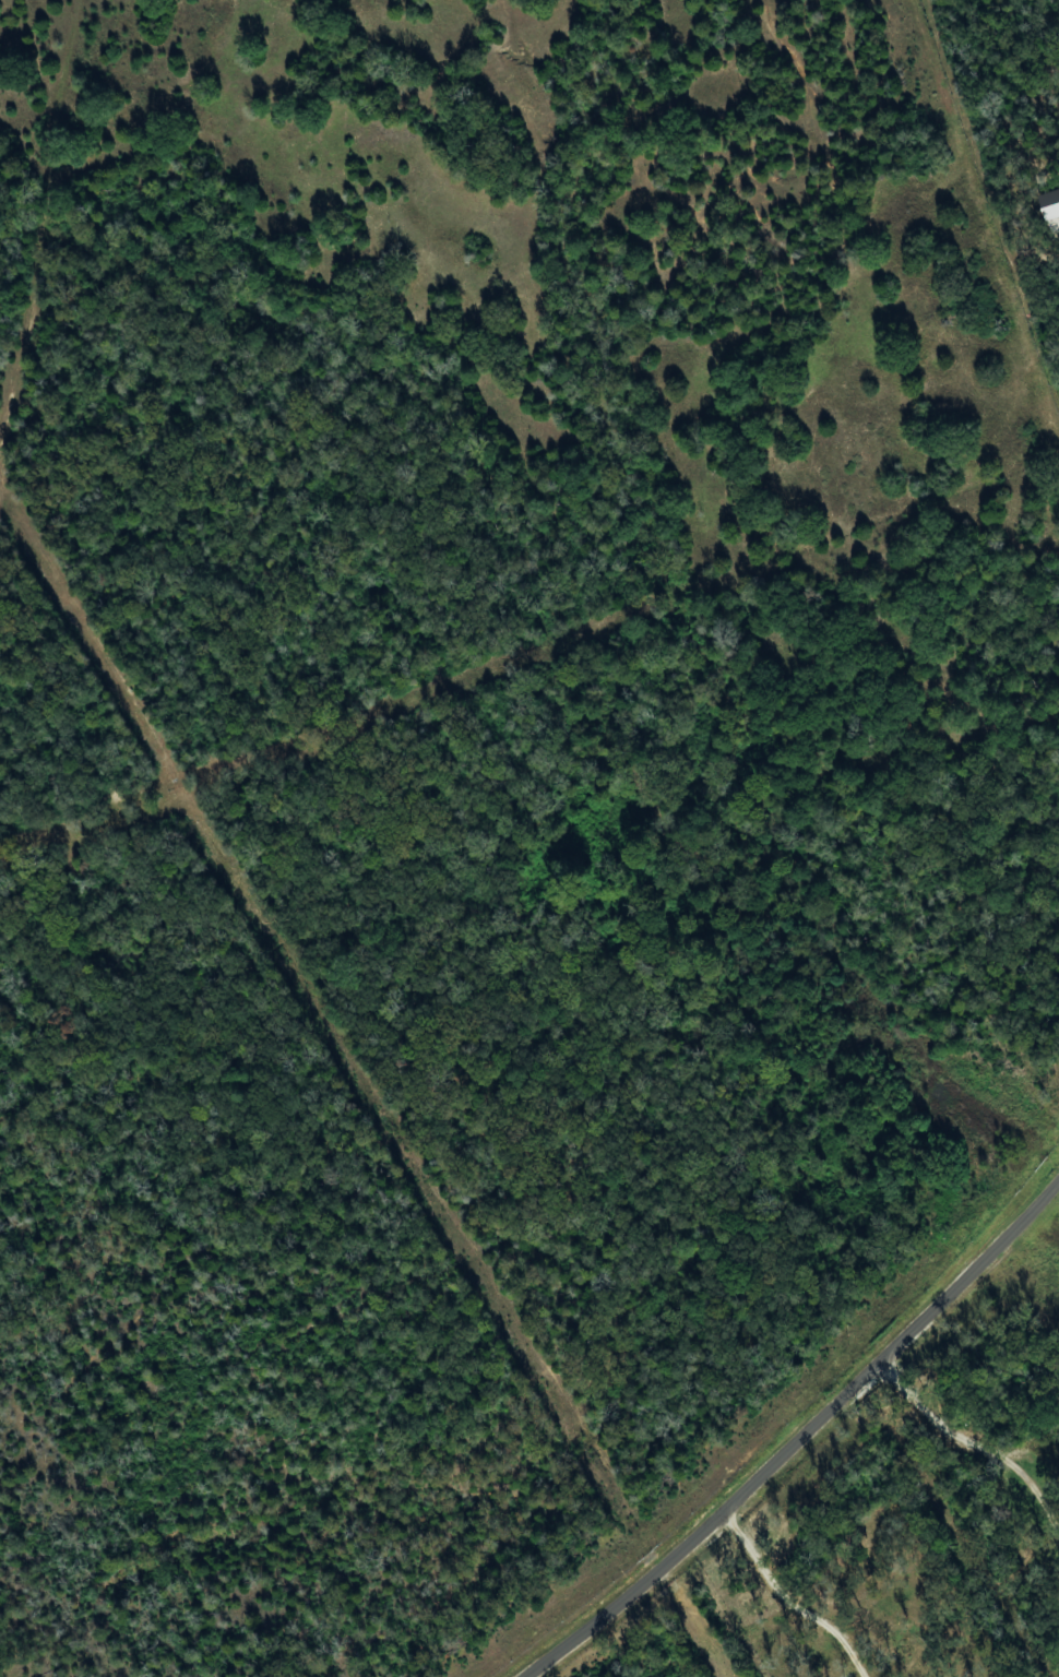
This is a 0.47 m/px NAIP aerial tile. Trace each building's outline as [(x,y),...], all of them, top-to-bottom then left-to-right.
[(1042,194),(1045,210),(1058,207),(1058,190),(1042,194)]
